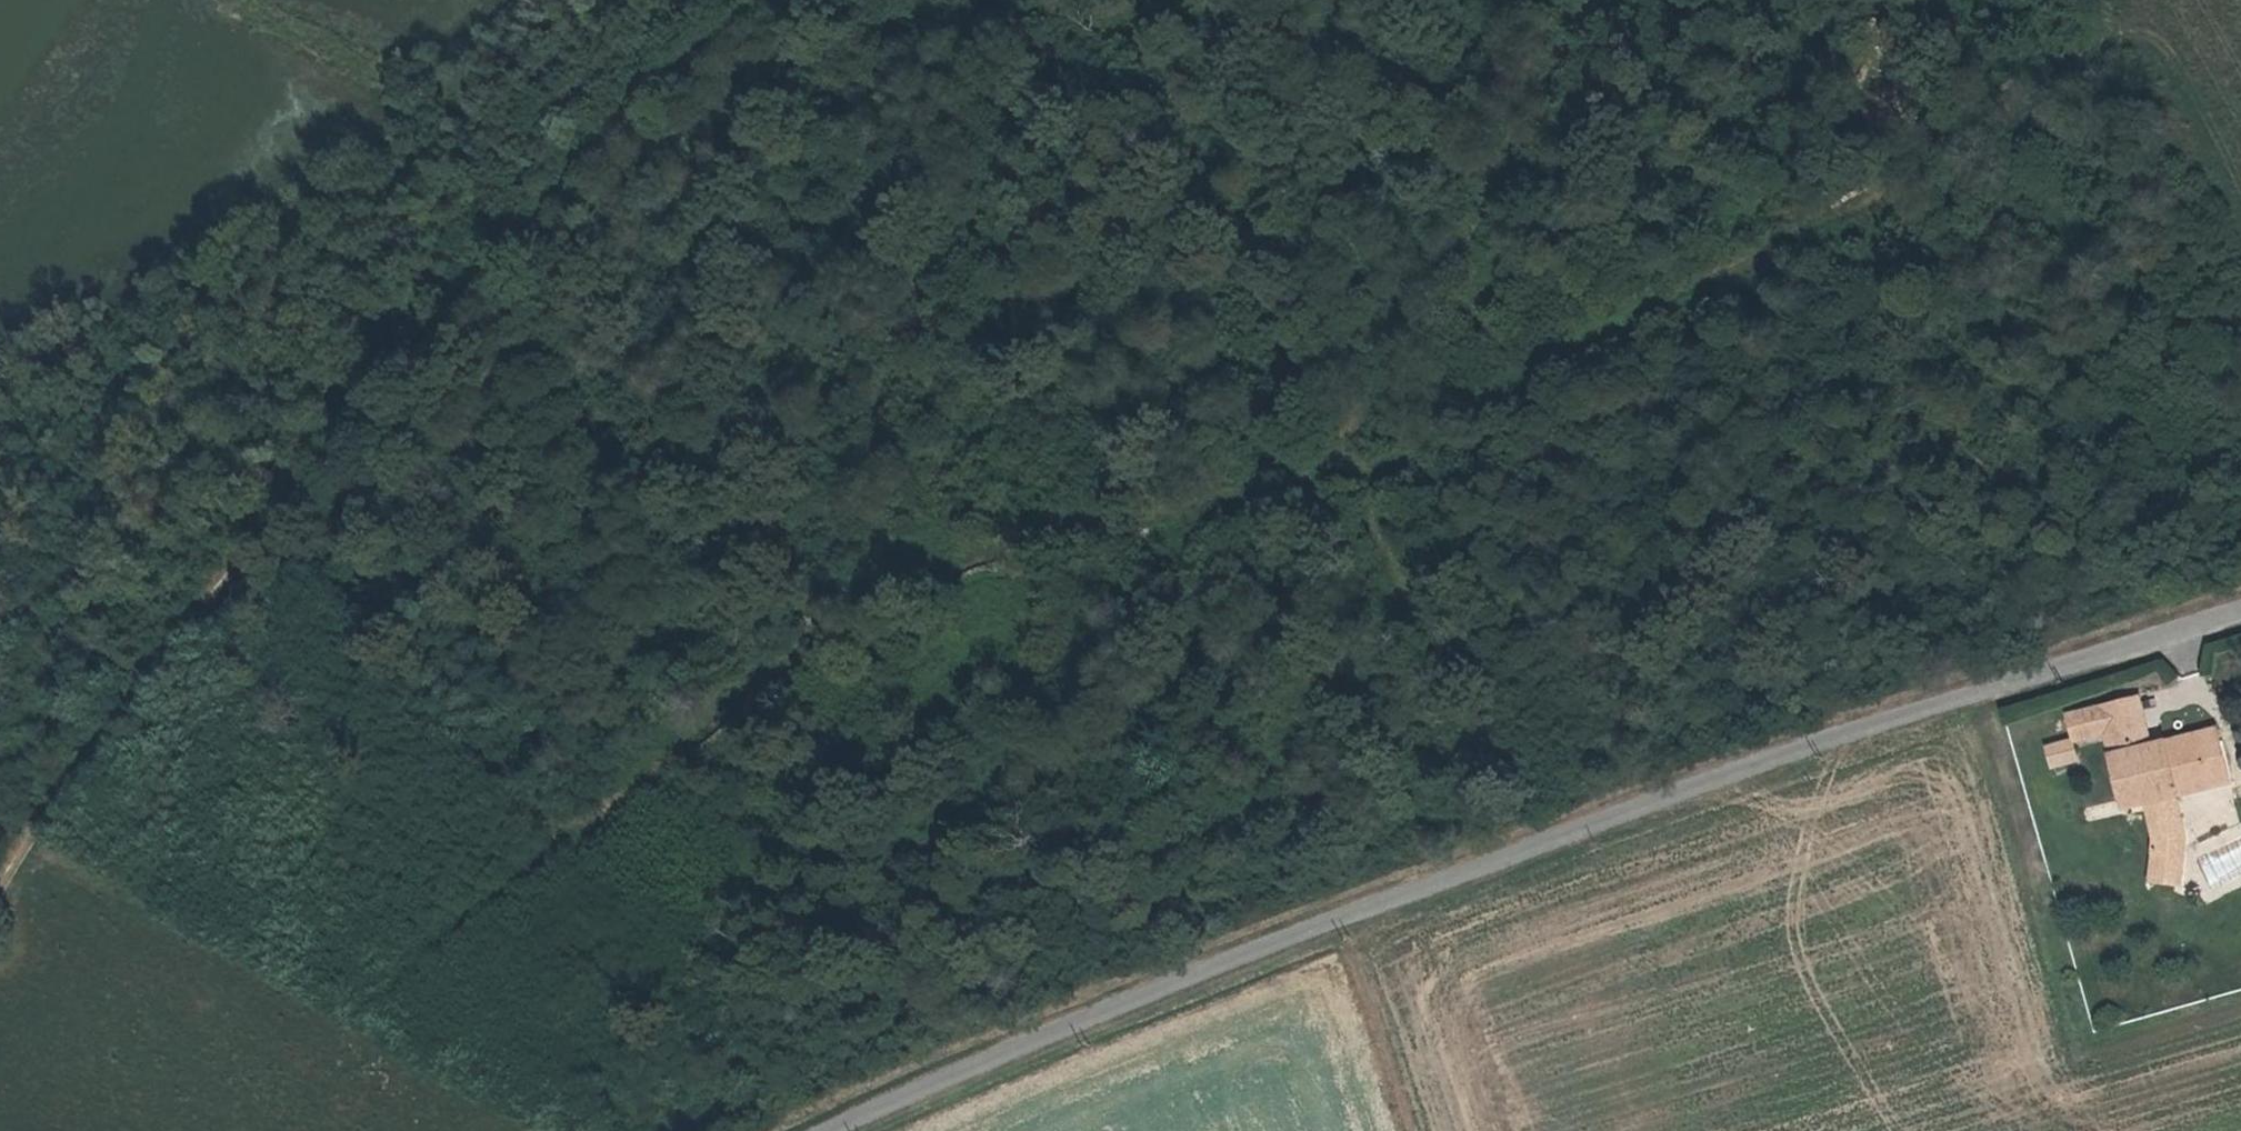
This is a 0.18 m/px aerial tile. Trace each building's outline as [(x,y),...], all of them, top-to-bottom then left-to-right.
[(2188,788),(2215,781),(2218,769),(2240,763),(2240,721),(2187,735),(2174,685),(2143,693),(2149,718),(2155,743),(2153,743),(2166,794),(2188,788)] [(2149,718),(2143,693),(2106,703),(2112,727),(2149,718)] [(2109,728),(2098,731),(2103,750),(2114,747),(2109,728)] [(2087,754),(2103,750),(2098,731),(2082,735),(2087,754)] [(2047,745),(2054,771),(2083,763),(2076,738),(2047,745)] [(2215,781),(2188,788),(2197,824),(2230,815),(2218,769),(2215,781)] [(2232,822),(2230,815),(2197,824),(2197,825),(2220,828),(2216,856),(2227,858),(2231,830),(2232,822)] [(2193,852),(2216,856),(2220,828),(2197,825),(2193,852)]
